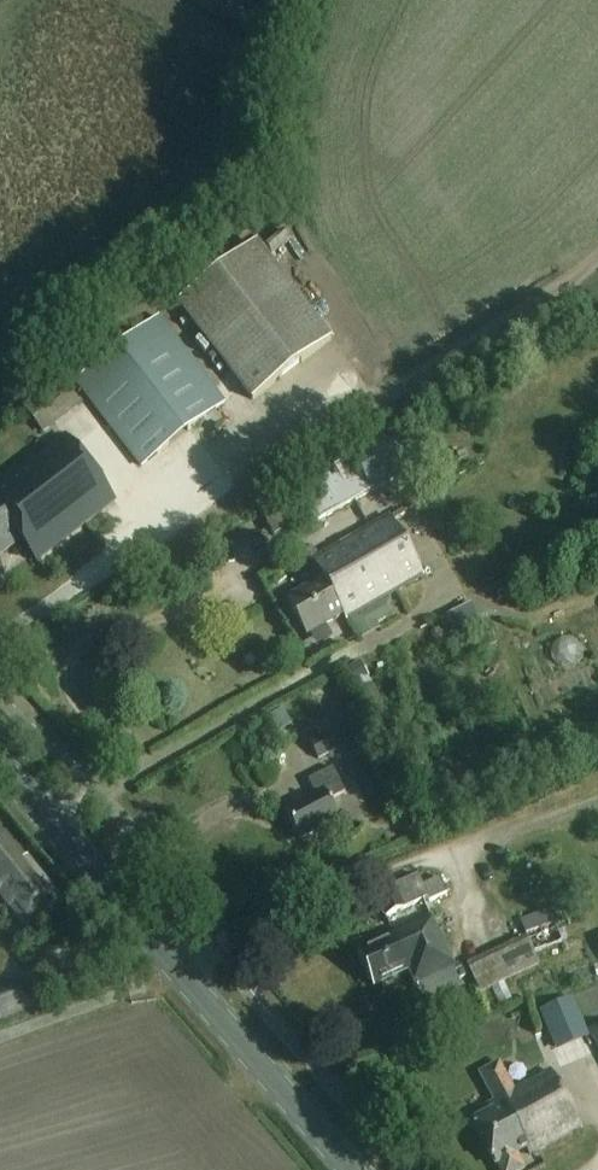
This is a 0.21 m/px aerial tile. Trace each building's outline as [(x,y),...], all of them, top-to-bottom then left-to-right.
[(177,305),(250,402),(331,341),(258,244),(177,305)] [(223,402),(159,318),(73,385),(137,468),(223,402)] [(65,383),(39,402),(54,424),(81,405),(65,383)] [(291,496),(277,505),(291,528),(305,519),(312,530),(372,492),(410,471),(388,434),(350,457),(349,456),(289,493),(291,496)] [(113,499),(64,436),(0,486),(0,555),(20,539),(36,559),(113,499)] [(121,460),(110,465),(120,488),(132,483),(121,460)] [(423,576),(389,518),(310,564),(319,578),(286,598),(307,635),(341,616),(345,622),(423,576)] [(359,664),(344,672),(367,714),(382,706),(359,664)] [(309,743),(318,760),(341,749),(328,722),(317,728),(321,737),(309,743)] [(345,793),(333,770),(308,782),(315,794),(283,810),(297,839),(337,819),(328,802),(345,793)] [(69,905),(28,857),(23,861),(0,835),(0,895),(35,934),(69,905)] [(418,876),(374,897),(384,919),(429,898),(418,876)] [(528,942),(533,953),(562,942),(550,910),(519,922),(528,942)] [(411,985),(416,983),(425,1005),(459,991),(427,919),(388,936),(390,941),(357,955),(371,986),(405,971),(411,985)] [(482,1008),(539,982),(528,958),(470,984),(482,1008)] [(35,1009),(24,979),(0,988),(0,1022),(35,1009)] [(586,1031),(597,1053),(597,1025),(586,1031)] [(478,1074),(494,1102),(487,1106),(490,1111),(471,1121),(498,1169),(525,1169),(526,1169),(519,1156),(527,1151),(531,1158),(582,1129),(549,1070),(515,1090),(499,1062),(478,1074)]
